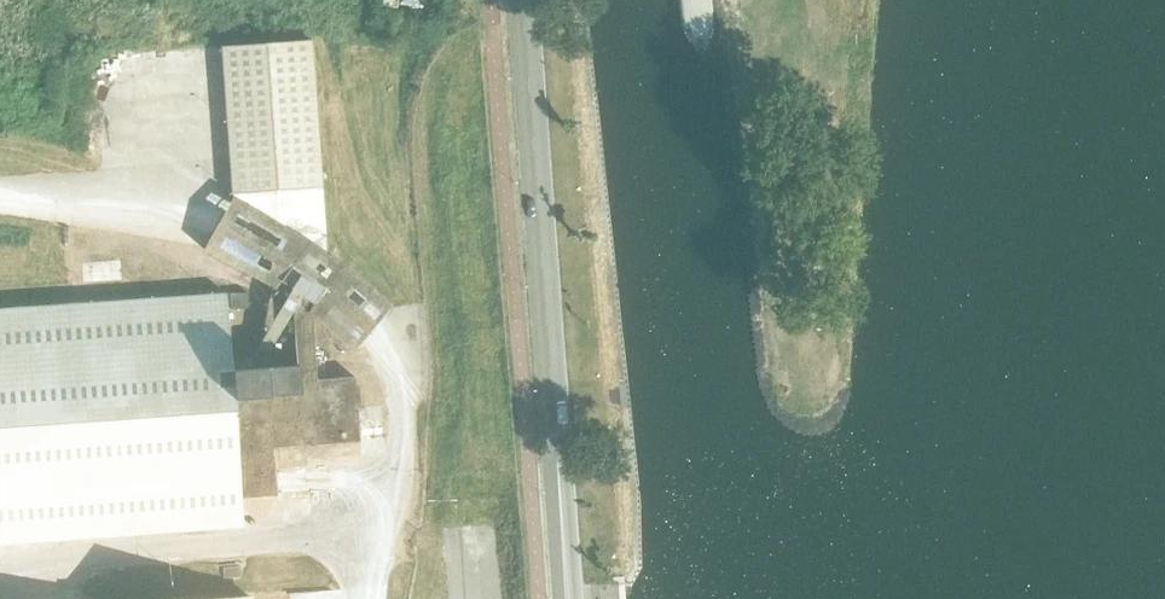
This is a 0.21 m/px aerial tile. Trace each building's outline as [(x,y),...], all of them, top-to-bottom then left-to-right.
[(308,40),(220,46),(231,178),(321,174),(312,40),(308,40)] [(241,527),(239,498),(230,369),(225,294),(0,309),(0,543),(241,527)] [(326,374),(326,438),(364,438),(364,374),(326,374)]
